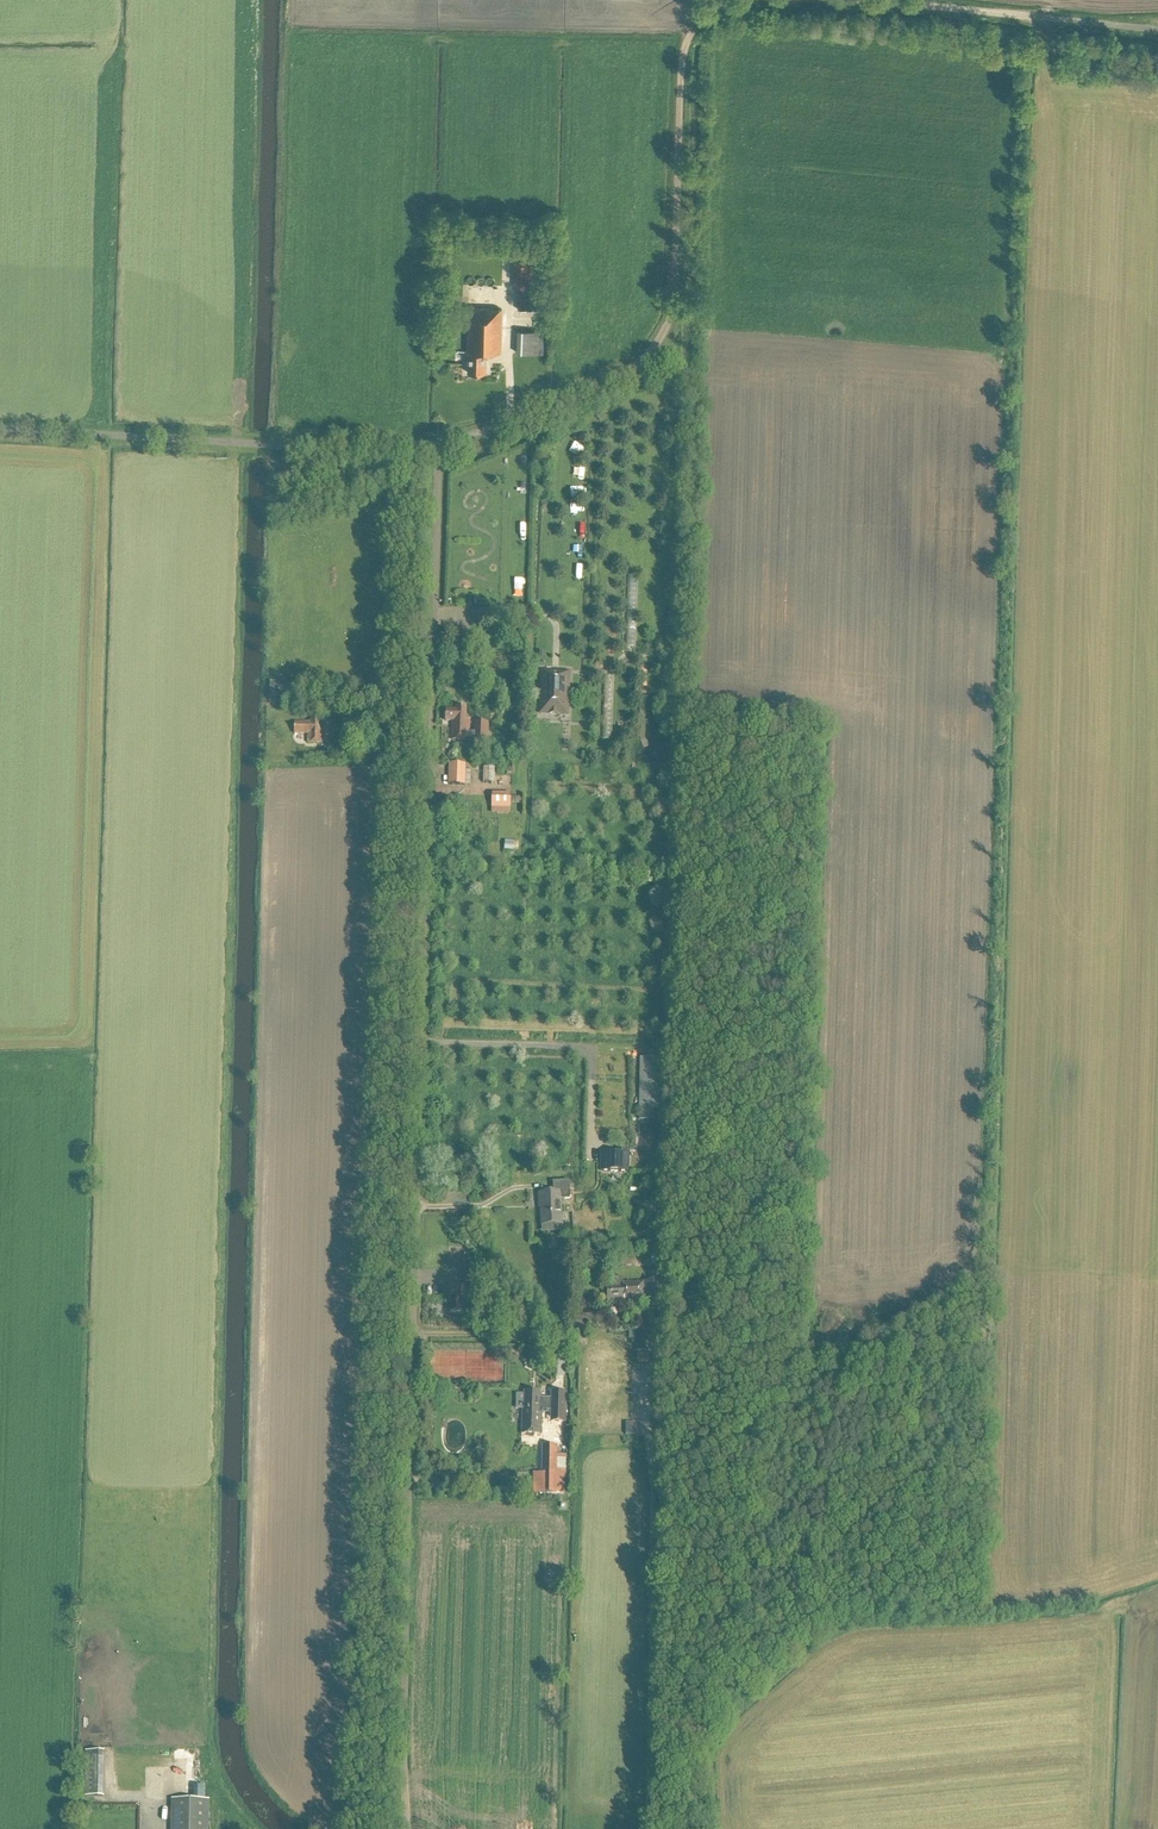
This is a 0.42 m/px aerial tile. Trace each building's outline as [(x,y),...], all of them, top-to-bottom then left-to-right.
[(543,287),(531,286),(532,260),(514,259),(513,285),(518,286),(517,307),(542,308),(543,287)] [(469,307),(467,371),(485,371),(486,351),(500,351),(502,308),(469,307)] [(544,330),(519,329),(518,352),(543,353),(544,330)] [(569,717),(571,673),(540,672),(539,716),(569,717)] [(474,734),(469,733),(470,722),(466,722),(467,709),(456,708),(456,711),(446,710),(446,722),(453,722),(452,741),(469,741),(474,741),(474,743),(489,743),(489,723),(474,722),(474,734)] [(312,722),(308,722),(308,723),(295,723),(295,735),(308,735),(308,743),(323,744),(323,731),(320,731),(320,719),(312,718),(312,722)] [(448,786),(470,787),(471,772),(466,772),(466,765),(449,764),(448,786)] [(492,794),(492,815),(511,815),(511,794),(492,794)] [(506,842),(506,851),(519,852),(520,843),(506,842)] [(456,845),(455,855),(463,856),(464,846),(456,845)] [(641,1058),(640,1121),(667,1122),(669,1059),(641,1058)] [(601,1172),(628,1173),(629,1153),(617,1152),(617,1154),(601,1154),(601,1155),(601,1172)] [(574,1183),(569,1183),(569,1182),(553,1183),(554,1194),(538,1195),(539,1209),(541,1209),(542,1226),(562,1225),(561,1200),(570,1200),(570,1190),(574,1190),(574,1183)] [(472,1283),(472,1271),(461,1271),(461,1283),(472,1283)] [(663,1311),(663,1300),(662,1281),(644,1282),(608,1283),(608,1289),(607,1289),(608,1299),(609,1299),(609,1303),(652,1301),(652,1309),(655,1311),(663,1311)] [(451,1304),(451,1313),(463,1314),(464,1304),(465,1304),(466,1286),(449,1286),(449,1304),(451,1304)] [(566,1423),(566,1394),(552,1393),(551,1402),(540,1401),(540,1393),(525,1392),(525,1395),(517,1395),(516,1410),(523,1410),(522,1435),(541,1436),(542,1413),(551,1413),(551,1423),(566,1423)] [(627,1433),(638,1434),(638,1422),(628,1421),(627,1433)] [(557,1447),(543,1447),(543,1475),(535,1475),(535,1495),(564,1495),(564,1475),(566,1475),(566,1458),(557,1458),(557,1447)] [(106,1795),(107,1749),(88,1749),(87,1795),(106,1795)] [(195,1786),(194,1800),(205,1800),(205,1786),(195,1786)] [(172,1800),(171,1828),(209,1828),(209,1800),(205,1800),(194,1800),(172,1800)]
